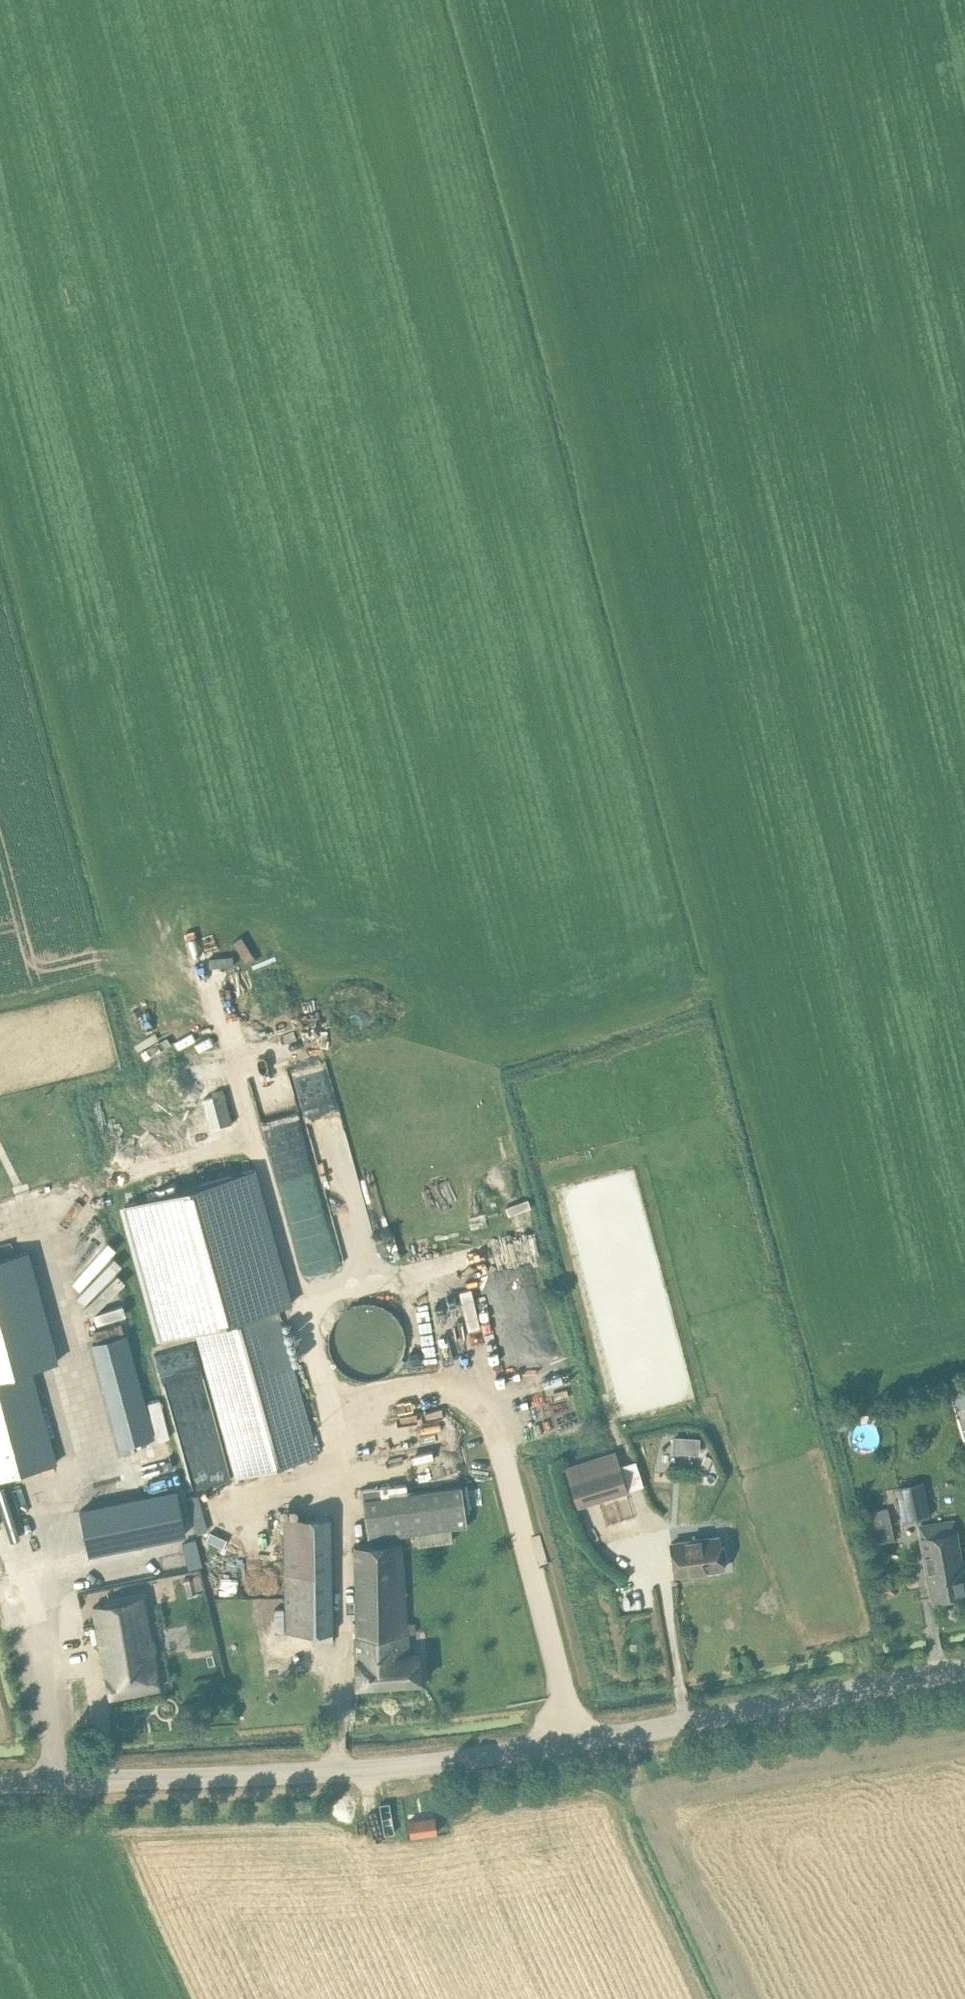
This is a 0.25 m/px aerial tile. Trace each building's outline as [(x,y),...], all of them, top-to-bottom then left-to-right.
[(292,1074),(296,1088),(319,1080),(314,1066),(292,1074)] [(218,1124),(231,1121),(224,1089),(211,1091),(215,1107),(193,1111),(198,1135),(220,1130),(218,1124)] [(342,1267),(319,1165),(286,1172),(283,1158),(276,1160),(302,1276),(342,1267)] [(255,1167),(122,1206),(160,1340),(195,1330),(277,1308),(294,1303),(255,1167)] [(106,1302),(122,1278),(104,1266),(117,1245),(107,1239),(91,1264),(98,1269),(80,1298),(90,1304),(96,1296),(106,1302)] [(57,1464),(33,1371),(59,1362),(28,1250),(0,1258),(0,1481),(57,1464)] [(329,1330),(327,1342),(329,1353),(334,1363),(341,1371),(350,1377),(361,1380),(372,1380),(383,1377),(392,1371),(400,1363),(404,1353),(406,1342),(404,1330),(400,1320),(392,1312),(383,1306),(372,1303),(361,1303),(350,1306),(341,1312),(334,1320),(329,1330)] [(277,1308),(195,1330),(236,1479),(318,1456),(312,1434),(305,1409),(287,1344),(277,1308)] [(91,1343),(120,1448),(122,1455),(138,1450),(136,1443),(155,1438),(127,1334),(91,1343)] [(953,1395),(964,1437),(964,1392),(953,1395)] [(670,1451),(698,1452),(698,1435),(671,1434),(670,1451)] [(629,1491),(615,1451),(566,1467),(569,1480),(578,1508),(629,1491)] [(861,1489),(873,1545),(895,1540),(883,1484),(861,1489)] [(896,1489),(902,1521),(929,1515),(923,1484),(896,1489)] [(363,1500),(370,1540),(415,1534),(417,1545),(452,1541),(450,1529),(468,1528),(461,1486),(363,1500)] [(177,1490),(80,1509),(90,1555),(186,1535),(177,1490)] [(202,1501),(194,1501),(195,1531),(203,1531),(202,1501)] [(330,1517),(284,1518),(286,1632),(313,1632),(313,1642),(333,1641),(332,1621),(330,1517)] [(921,1526),(932,1599),(964,1594),(964,1589),(954,1521),(921,1526)] [(669,1542),(674,1577),(725,1571),(719,1534),(669,1542)] [(181,1543),(188,1570),(202,1566),(195,1539),(181,1543)] [(354,1639),(386,1636),(409,1635),(409,1633),(415,1631),(415,1622),(408,1622),(401,1540),(352,1545),(354,1639)] [(894,1581),(878,1584),(881,1597),(886,1596),(886,1593),(890,1592),(891,1595),(896,1594),(894,1581)] [(110,1697),(160,1688),(142,1597),(92,1607),(110,1697)] [(409,1635),(386,1636),(389,1683),(423,1680),(421,1661),(420,1654),(410,1654),(409,1635)] [(434,1817),(408,1820),(410,1836),(437,1832),(434,1817)]
